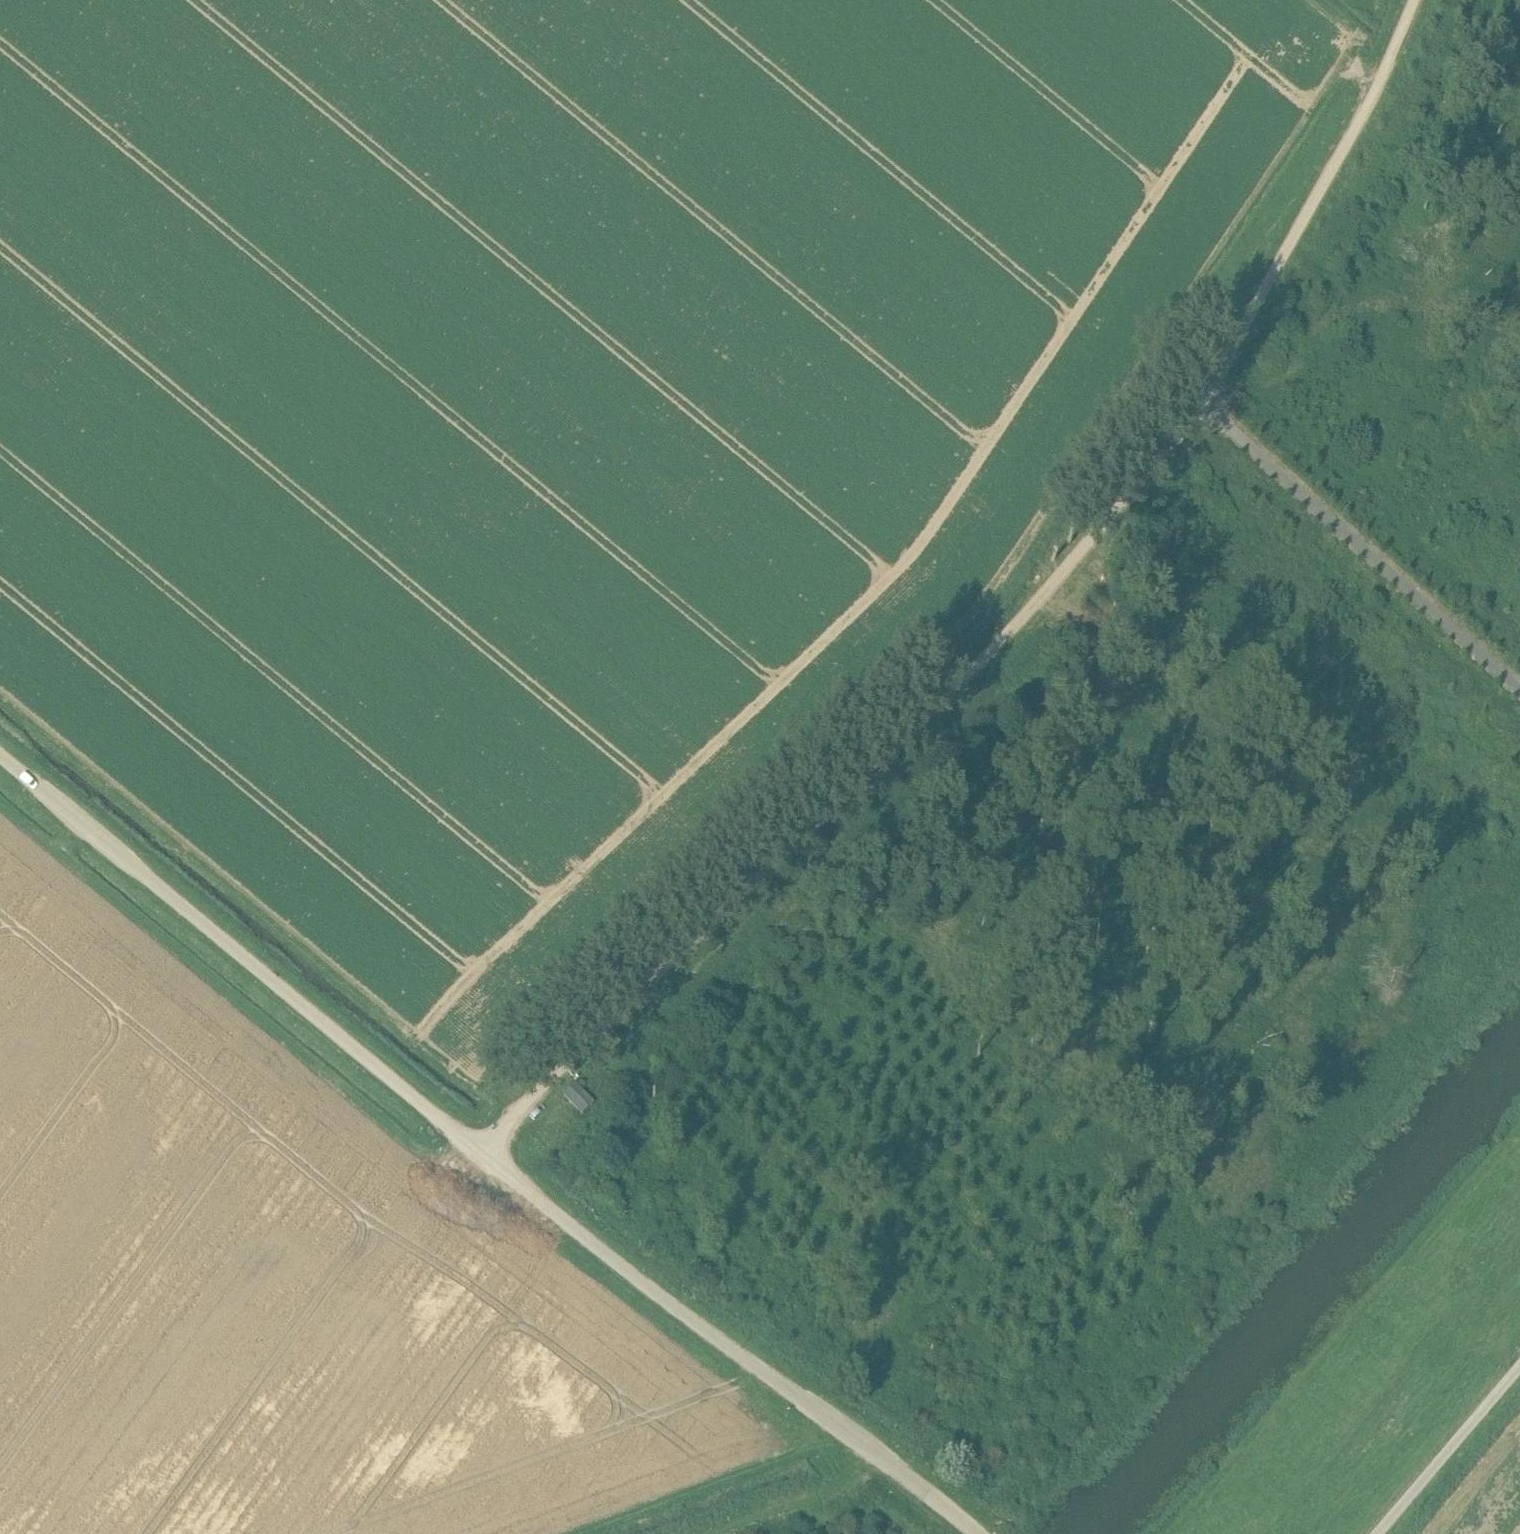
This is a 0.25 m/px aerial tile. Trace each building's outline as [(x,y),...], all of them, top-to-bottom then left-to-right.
[(575,1085),(564,1096),(583,1115),(594,1104),(575,1085)]
